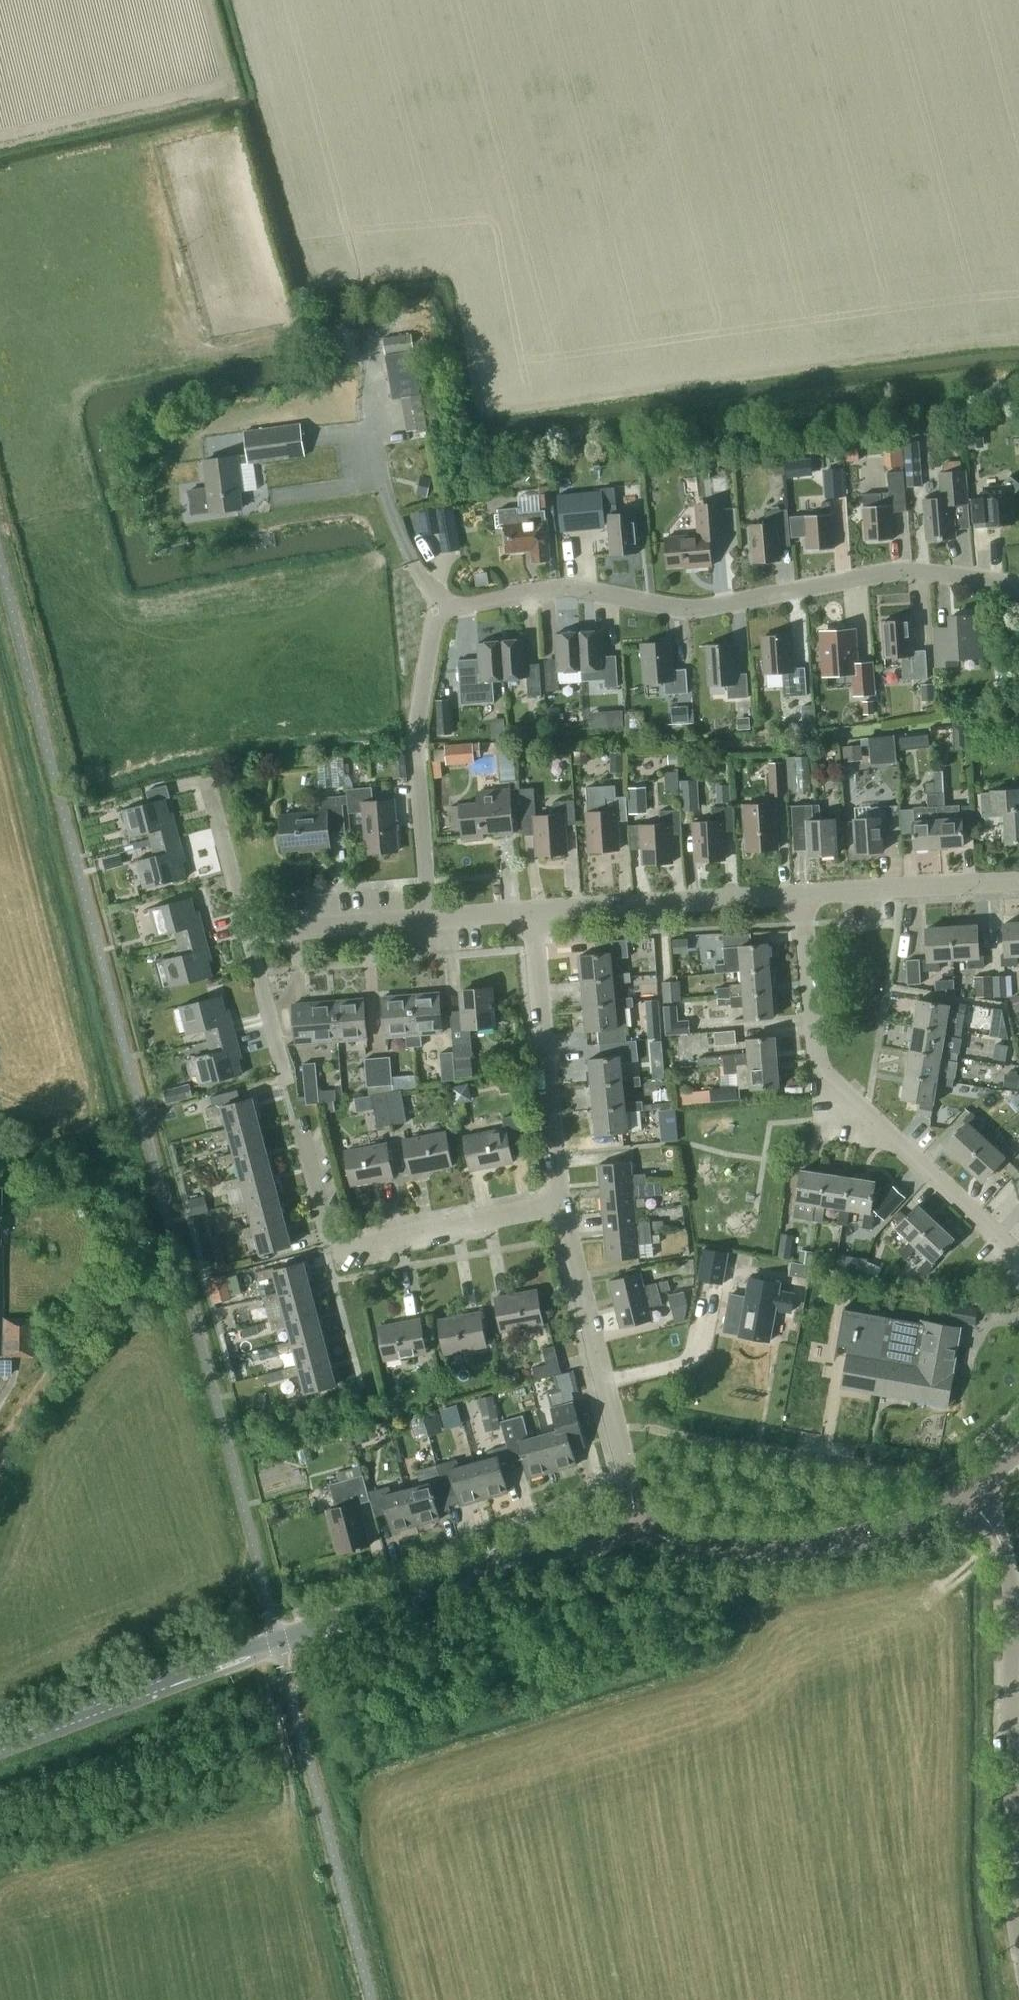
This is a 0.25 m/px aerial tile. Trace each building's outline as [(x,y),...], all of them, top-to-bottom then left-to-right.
[(385,353),(414,349),(412,333),(383,337),(385,353)] [(390,382),(393,398),(401,397),(407,396),(421,394),(414,350),(386,354),(390,382)] [(422,394),(401,397),(406,431),(428,428),(422,394)] [(301,423),(244,431),(247,454),(248,462),(248,463),(253,462),(305,455),(301,423)] [(984,447),(983,431),(965,433),(966,448),(984,447)] [(922,485),(919,441),(905,442),(908,486),(922,485)] [(858,449),(845,450),(846,461),(859,460),(858,449)] [(208,485),(189,487),(193,513),(212,510),(212,512),(242,508),(239,490),(238,481),(242,480),(239,463),(248,462),(247,454),(204,460),(208,485)] [(768,476),(786,473),(784,457),(766,460),(768,476)] [(797,475),(795,459),(786,460),(787,476),(797,475)] [(828,469),(830,497),(844,496),(842,468),(828,469)] [(893,538),(891,512),(906,511),(903,470),(887,472),(889,492),(863,494),(866,541),(893,538)] [(927,540),(956,537),(953,503),(968,502),(965,470),(940,472),(942,497),(924,499),(927,540)] [(421,475),(416,492),(427,495),(432,478),(421,475)] [(975,527),(994,526),(998,523),(1001,526),(1007,523),(1014,522),(1012,496),(1018,487),(1018,483),(1009,475),(1000,486),(984,487),(985,497),(973,498),(975,527)] [(551,492),(550,486),(539,487),(539,495),(540,507),(553,506),(552,492),(551,492)] [(603,515),(602,505),(601,490),(557,495),(560,529),(604,525),(603,515)] [(791,516),(793,537),(806,536),(807,549),(834,548),(831,501),(822,502),(823,514),(791,516)] [(724,538),(720,502),(696,504),(698,534),(665,537),(668,567),(697,564),(697,566),(712,565),(710,539),(724,538)] [(607,514),(611,554),(639,551),(635,511),(617,513),(616,504),(602,505),(603,515),(607,514)] [(453,505),(437,508),(441,532),(457,529),(453,505)] [(418,509),(423,535),(441,532),(437,508),(436,506),(418,509)] [(545,510),(519,512),(519,507),(498,508),(499,513),(495,513),(496,528),(505,527),(507,552),(532,549),(533,561),(550,559),(545,510)] [(779,560),(778,540),(790,539),(787,509),(765,511),(766,523),(751,524),(754,562),(779,560)] [(936,629),(938,665),(955,664),(954,656),(982,654),(980,615),(952,616),(952,628),(936,629)] [(910,619),(882,621),(885,657),(901,655),(902,671),(903,680),(928,678),(926,649),(912,650),(910,619)] [(823,631),(825,674),(855,672),(857,694),(872,693),(870,663),(856,664),(853,629),(823,631)] [(618,686),(616,655),(604,656),(602,630),(579,632),(581,670),(604,668),(605,687),(618,686)] [(556,633),(557,658),(545,659),(546,691),(559,690),(558,671),(581,670),(579,632),(556,633)] [(785,696),(807,695),(805,666),(793,667),(791,634),(763,636),(766,673),(783,672),(785,696)] [(540,663),(527,664),(525,639),(501,640),(504,679),(528,677),(529,696),(542,695),(540,663)] [(494,701),(493,680),(504,679),(501,640),(478,642),(479,658),(458,660),(461,703),(494,701)] [(672,669),(670,640),(642,643),(645,682),(664,681),(665,694),(688,692),(686,668),(672,669)] [(707,645),(709,685),(727,683),(728,698),(748,697),(747,673),(735,673),(733,643),(707,645)] [(935,701),(934,683),(920,684),(922,702),(935,701)] [(451,733),(449,698),(437,699),(439,734),(451,733)] [(874,700),(862,701),(863,714),(874,713),(874,700)] [(688,709),(688,705),(671,706),(672,723),(680,722),(680,729),(694,728),(693,709),(688,709)] [(555,709),(548,709),(549,719),(559,719),(559,712),(555,709)] [(623,710),(611,710),(611,726),(623,726),(623,710)] [(815,727),(814,713),(802,714),(803,728),(815,727)] [(750,717),(737,718),(737,729),(737,730),(751,729),(751,728),(750,717)] [(506,737),(505,727),(492,728),(493,738),(506,737)] [(897,727),(871,729),(872,756),(898,754),(897,727)] [(912,733),(900,734),(902,748),(913,747),(912,733)] [(475,763),(473,743),(444,745),(446,765),(475,763)] [(863,760),(861,744),(843,746),(844,762),(863,760)] [(516,781),(513,747),(497,748),(500,783),(516,781)] [(610,751),(610,772),(623,772),(623,751),(610,751)] [(404,752),(392,753),(395,778),(406,777),(404,752)] [(575,762),(587,762),(587,752),(575,752),(575,762)] [(668,763),(678,763),(678,754),(668,754),(668,763)] [(798,793),(796,756),(785,757),(787,793),(798,793)] [(768,762),(771,796),(786,795),(784,761),(768,762)] [(434,777),(441,776),(440,762),(433,762),(434,777)] [(936,792),(939,847),(964,845),(963,829),(973,828),(971,804),(958,805),(958,804),(945,805),(943,770),(934,770),(936,792)] [(680,780),(681,809),(681,811),(699,810),(698,779),(680,780)] [(616,821),(628,820),(626,796),(617,796),(616,784),(586,787),(588,812),(591,851),(618,849),(616,821)] [(731,802),(730,784),(716,785),(717,802),(731,802)] [(160,786),(146,790),(149,799),(162,796),(160,786)] [(647,813),(646,786),(628,787),(629,813),(647,813)] [(366,852),(398,850),(394,799),(373,801),(372,787),(347,789),(349,812),(363,811),(366,852)] [(522,816),(535,816),(535,815),(537,815),(535,787),(520,788),(522,816)] [(483,836),(513,833),(509,788),(478,791),(479,803),(460,804),(464,840),(483,839),(483,836)] [(1018,842),(1018,789),(991,790),(991,792),(981,792),(982,816),(1005,815),(1006,842),(1018,842)] [(928,806),(925,806),(914,807),(914,808),(900,809),(901,828),(902,833),(914,832),(915,848),(939,847),(936,792),(927,793),(928,806)] [(345,831),(342,795),(320,797),(321,812),(281,815),(284,849),(300,848),(300,851),(319,849),(319,846),(330,845),(328,832),(345,831)] [(166,798),(123,809),(130,836),(149,831),(152,843),(179,836),(176,823),(173,824),(166,798)] [(564,824),(576,823),(574,799),(553,801),(554,814),(537,815),(535,815),(535,816),(539,855),(566,853),(564,824)] [(747,850),(778,848),(776,802),(744,804),(747,850)] [(821,819),(820,804),(792,805),(794,833),(808,832),(809,855),(837,853),(835,818),(821,819)] [(894,829),(893,809),(892,805),(871,807),(871,817),(855,818),(857,852),(883,850),(882,830),(894,829)] [(900,805),(892,805),(893,809),(894,829),(901,828),(900,809),(900,805)] [(723,831),(735,830),(734,806),(713,807),(714,820),(695,821),(697,861),(724,859),(723,831)] [(683,833),(681,811),(681,809),(660,810),(661,823),(642,824),(645,864),(672,862),(671,834),(683,833)] [(155,855),(136,860),(144,887),(186,876),(180,850),(183,849),(179,836),(152,843),(155,855)] [(106,868),(124,864),(121,853),(103,858),(106,868)] [(192,897),(149,908),(156,935),(175,930),(178,942),(205,935),(202,922),(199,923),(192,897)] [(1018,954),(1018,922),(1004,923),(1006,954),(1001,954),(1002,965),(1018,964),(1017,954),(1018,954)] [(952,926),(954,958),(968,957),(969,967),(985,966),(984,955),(979,955),(977,925),(952,926)] [(939,959),(954,958),(952,926),(926,928),(928,959),(924,959),(925,970),(940,969),(939,959)] [(751,932),(723,935),(725,963),(715,963),(716,972),(742,970),(770,968),(768,943),(752,944),(751,932)] [(181,954),(163,959),(170,987),(213,975),(206,949),(209,948),(205,935),(178,942),(181,954)] [(579,955),(582,980),(613,977),(613,974),(611,958),(629,956),(627,939),(595,942),(596,953),(579,955)] [(689,952),(687,939),(672,940),(673,953),(689,952)] [(908,982),(919,982),(919,959),(908,960),(908,982)] [(772,991),(770,968),(742,970),(743,983),(731,984),(731,986),(717,987),(718,996),(772,991)] [(630,972),(613,974),(613,977),(582,980),(584,1005),(615,1002),(615,998),(614,983),(631,981),(630,972)] [(977,996),(993,995),(992,974),(976,975),(977,996)] [(994,975),(995,996),(1012,995),(1011,975),(994,975)] [(664,1002),(681,1000),(680,980),(663,981),(664,1002)] [(471,1027),(495,1025),(492,988),(461,990),(463,1010),(451,1011),(455,1057),(473,1055),(471,1027)] [(772,991),(718,996),(719,1005),(732,1003),(732,1006),(745,1005),(746,1018),(774,1016),(772,991)] [(410,994),(414,1034),(415,1046),(422,1046),(421,1033),(442,1032),(439,992),(410,994)] [(385,1036),(406,1035),(407,1047),(415,1046),(414,1034),(410,994),(382,996),(385,1036)] [(1016,1010),(1018,1009),(1018,994),(1011,997),(1016,1010)] [(222,995),(179,1006),(187,1033),(205,1028),(208,1040),(236,1033),(232,1020),(229,1021),(222,995)] [(598,1029),(600,1043),(627,1040),(626,1026),(628,1026),(627,1006),(634,1006),(633,997),(615,998),(615,1002),(584,1005),(587,1030),(598,1029)] [(363,998),(335,1000),(338,1040),(367,1038),(363,998)] [(919,999),(915,1024),(945,1029),(946,1025),(948,1010),(965,1012),(966,1003),(949,1001),(948,1004),(919,999)] [(335,1000),(306,1002),(293,1004),(296,1043),(338,1040),(335,1000)] [(657,1003),(645,1004),(644,1004),(647,1040),(660,1039),(657,1003)] [(679,1020),(677,1005),(663,1006),(665,1035),(690,1033),(689,1019),(679,1020)] [(992,1019),(989,1034),(1009,1037),(1005,1021),(992,1019)] [(963,1037),(961,1037),(962,1028),(946,1025),(945,1029),(915,1024),(911,1048),(941,1053),(942,1050),(958,1052),(958,1053),(960,1054),(963,1037)] [(716,1045),(736,1043),(735,1030),(715,1031),(716,1045)] [(193,1057),(199,1085),(243,1073),(236,1047),(239,1046),(236,1033),(208,1040),(212,1052),(193,1057)] [(724,1065),(777,1061),(775,1036),(748,1038),(749,1052),(722,1054),(723,1065),(724,1065)] [(627,1040),(600,1043),(601,1057),(589,1058),(592,1083),(623,1080),(623,1077),(621,1061),(639,1060),(637,1040),(627,1040)] [(662,1040),(661,1040),(651,1041),(651,1051),(663,1050),(662,1040)] [(994,1050),(1007,1052),(1008,1045),(995,1043),(994,1050)] [(958,1052),(942,1050),(941,1053),(911,1048),(906,1073),(937,1078),(938,1074),(940,1059),(957,1062),(958,1053),(958,1052)] [(443,1080),(456,1079),(453,1051),(440,1052),(443,1080)] [(722,1054),(699,1056),(699,1067),(704,1066),(714,1066),(715,1066),(718,1066),(723,1065),(722,1054)] [(377,1057),(380,1085),(392,1084),(390,1056),(377,1057)] [(368,1086),(380,1085),(377,1057),(365,1058),(367,1086),(368,1086)] [(473,1077),(471,1059),(455,1061),(456,1079),(473,1077)] [(723,1065),(723,1074),(738,1073),(739,1087),(740,1087),(752,1086),(752,1088),(779,1085),(777,1061),(724,1065),(723,1065)] [(307,1103),(320,1102),(316,1062),(303,1063),(307,1103)] [(1007,1086),(1018,1087),(1018,1075),(1017,1075),(1017,1070),(1010,1070),(1009,1074),(1008,1074),(1007,1086)] [(415,1073),(398,1074),(399,1089),(409,1088),(416,1088),(416,1087),(415,1073)] [(937,1078),(906,1073),(902,1098),(921,1101),(933,1103),(936,1083),(953,1086),(954,1077),(938,1074),(937,1078)] [(592,1083),(594,1108),(625,1105),(625,1102),(624,1086),(641,1085),(640,1075),(623,1077),(623,1080),(592,1083)] [(472,1101),(468,1082),(450,1086),(455,1105),(472,1101)] [(393,1089),(392,1084),(380,1085),(380,1093),(386,1092),(393,1091),(393,1089)] [(380,1093),(380,1085),(368,1086),(369,1095),(372,1094),(380,1093)] [(711,1089),(712,1100),(712,1101),(740,1099),(740,1087),(739,1087),(711,1089)] [(177,1088),(164,1091),(167,1104),(180,1100),(177,1088)] [(253,1097),(241,1100),(238,1089),(210,1096),(212,1106),(206,1107),(208,1116),(224,1112),(228,1128),(228,1130),(259,1122),(253,1097)] [(386,1092),(392,1124),(407,1121),(401,1089),(393,1091),(386,1092)] [(667,1089),(655,1090),(656,1103),(668,1102),(667,1089)] [(711,1089),(676,1092),(677,1103),(703,1101),(712,1100),(711,1089)] [(378,1127),(392,1124),(386,1092),(380,1093),(372,1094),(378,1127)] [(643,1100),(625,1102),(625,1105),(594,1108),(596,1134),(628,1131),(626,1111),(643,1109),(643,1100)] [(921,1101),(920,1111),(932,1113),(933,1103),(921,1101)] [(676,1108),(662,1110),(663,1125),(677,1124),(676,1108)] [(964,1163),(986,1139),(975,1129),(982,1121),(970,1111),(963,1119),(966,1123),(946,1145),(964,1163)] [(512,1163),(506,1133),(522,1129),(519,1114),(502,1117),(504,1127),(465,1135),(472,1170),(512,1163)] [(230,1137),(234,1152),(235,1155),(266,1147),(259,1122),(228,1130),(228,1128),(212,1132),(215,1141),(230,1137)] [(412,1174),(451,1166),(444,1131),(405,1138),(412,1174)] [(996,1148),(986,1139),(964,1163),(983,1180),(1004,1157),(1007,1160),(1015,1151),(1003,1141),(996,1148)] [(353,1185),(392,1177),(385,1142),(346,1150),(353,1185)] [(634,1147),(635,1157),(664,1155),(663,1144),(634,1147)] [(237,1161),(241,1176),(241,1179),(272,1171),(266,1147),(235,1155),(234,1152),(219,1156),(221,1165),(237,1161)] [(599,1163),(601,1188),(647,1183),(646,1173),(631,1174),(630,1160),(599,1163)] [(1011,1162),(1006,1169),(1013,1176),(1018,1169),(1011,1162)] [(821,1204),(826,1173),(801,1169),(796,1200),(816,1203),(814,1219),(823,1221),(825,1205),(821,1204)] [(243,1185),(247,1201),(248,1203),(278,1195),(272,1171),(241,1179),(241,1176),(225,1180),(228,1189),(243,1185)] [(821,1204),(825,1205),(841,1207),(838,1223),(847,1225),(850,1208),(846,1208),(851,1177),(826,1173),(821,1204)] [(876,1181),(851,1177),(846,1208),(850,1208),(865,1211),(863,1227),(872,1228),(874,1211),(871,1211),(876,1181)] [(662,1183),(647,1184),(647,1183),(601,1188),(604,1212),(635,1209),(633,1196),(663,1193),(662,1183)] [(893,1186),(872,1209),(876,1212),(884,1220),(905,1197),(893,1186)] [(249,1210),(253,1225),(254,1228),(285,1220),(278,1195),(248,1203),(247,1201),(232,1205),(234,1214),(249,1210)] [(193,1214),(203,1211),(199,1196),(188,1199),(193,1214)] [(936,1221),(918,1204),(896,1227),(911,1240),(900,1252),(906,1259),(918,1247),(915,1244),(936,1221)] [(604,1212),(606,1235),(651,1231),(650,1220),(636,1222),(635,1209),(604,1212)] [(254,1228),(253,1225),(238,1229),(241,1238),(256,1234),(261,1253),(291,1245),(285,1220),(254,1228)] [(651,1221),(652,1228),(664,1227),(663,1220),(651,1221)] [(915,1244),(918,1247),(929,1257),(918,1269),(925,1275),(936,1263),(934,1261),(955,1238),(936,1221),(915,1244)] [(608,1260),(653,1256),(652,1242),(652,1236),(651,1231),(606,1235),(608,1260)] [(790,1258),(793,1235),(786,1234),(782,1233),(778,1256),(790,1258)] [(660,1234),(651,1235),(652,1236),(652,1242),(660,1241),(660,1234)] [(9,1376),(10,1356),(31,1357),(32,1319),(2,1318),(3,1245),(0,1245),(0,1376),(9,1376)] [(703,1247),(698,1278),(722,1282),(727,1251),(703,1247)] [(828,1247),(826,1263),(834,1265),(837,1248),(828,1247)] [(802,1248),(800,1261),(811,1262),(813,1250),(802,1248)] [(837,1268),(837,1269),(849,1271),(851,1255),(839,1253),(837,1268)] [(275,1276),(279,1292),(280,1294),(310,1286),(304,1261),(274,1269),(274,1267),(257,1271),(260,1280),(275,1276)] [(790,1271),(790,1273),(807,1276),(808,1277),(809,1275),(810,1265),(792,1262),(790,1271)] [(868,1262),(864,1272),(871,1274),(878,1277),(878,1275),(881,1267),(868,1262)] [(616,1303),(660,1293),(657,1282),(643,1285),(640,1272),(610,1280),(616,1303)] [(225,1274),(209,1279),(216,1302),(231,1298),(225,1274)] [(791,1311),(794,1293),(779,1290),(780,1282),(750,1277),(739,1335),(770,1340),(775,1308),(791,1311)] [(657,1282),(660,1293),(671,1290),(668,1279),(657,1282)] [(822,1294),(838,1297),(840,1284),(824,1281),(822,1294)] [(1005,1293),(1011,1287),(1004,1281),(998,1288),(1005,1293)] [(317,1311),(310,1286),(280,1294),(279,1292),(264,1296),(266,1305),(281,1301),(285,1316),(286,1319),(317,1311)] [(503,1331),(542,1324),(536,1289),(496,1296),(503,1331)] [(684,1291),(668,1295),(671,1307),(687,1303),(684,1291)] [(660,1293),(616,1303),(622,1327),(652,1320),(649,1307),(663,1303),(660,1293)] [(953,1306),(951,1319),(975,1324),(978,1310),(953,1306)] [(951,1372),(959,1327),(923,1320),(922,1323),(843,1309),(837,1344),(850,1347),(843,1385),(947,1404),(953,1372),(951,1372)] [(323,1335),(317,1311),(286,1319),(285,1316),(270,1320),(273,1329),(288,1325),(292,1340),(292,1343),(323,1335)] [(446,1354),(486,1346),(479,1311),(440,1318),(446,1354)] [(386,1360),(426,1353),(419,1317),(380,1325),(386,1360)] [(246,1327),(248,1335),(260,1332),(257,1324),(246,1327)] [(330,1359),(323,1335),(292,1343),(292,1340),(277,1344),(279,1353),(294,1349),(298,1365),(299,1367),(330,1359)] [(533,1367),(536,1379),(561,1372),(554,1345),(543,1348),(547,1363),(533,1367)] [(299,1367),(298,1365),(283,1369),(285,1378),(301,1374),(305,1392),(336,1384),(330,1359),(299,1367)] [(572,1444),(582,1441),(584,1441),(573,1401),(575,1401),(573,1392),(575,1391),(569,1371),(554,1375),(557,1389),(547,1392),(551,1407),(557,1430),(543,1434),(552,1470),(577,1464),(572,1444)] [(500,1428),(493,1395),(478,1398),(486,1431),(500,1428)] [(436,1407),(442,1429),(464,1423),(458,1402),(436,1407)] [(436,1407),(422,1412),(429,1436),(443,1432),(442,1429),(436,1407)] [(429,1436),(422,1412),(409,1416),(415,1440),(429,1436)] [(552,1470),(543,1434),(529,1438),(523,1415),(501,1420),(507,1444),(512,1461),(523,1458),(528,1477),(552,1470)] [(361,1430),(353,1433),(356,1445),(365,1442),(361,1430)] [(489,1457),(474,1461),(484,1498),(508,1491),(503,1472),(514,1469),(512,1461),(507,1444),(487,1450),(489,1457)] [(457,1458),(437,1464),(439,1472),(444,1488),(446,1496),(449,1505),(459,1502),(460,1504),(484,1498),(474,1461),(459,1465),(457,1458)] [(439,1472),(437,1464),(417,1469),(421,1484),(406,1488),(416,1525),(440,1518),(439,1512),(450,1509),(449,1505),(446,1496),(444,1488),(439,1472)] [(339,1553),(370,1544),(358,1501),(369,1498),(363,1474),(329,1483),(336,1507),(327,1509),(339,1553)] [(392,1531),(416,1525),(406,1488),(391,1492),(389,1485),(369,1491),(376,1515),(386,1512),(392,1531)]
